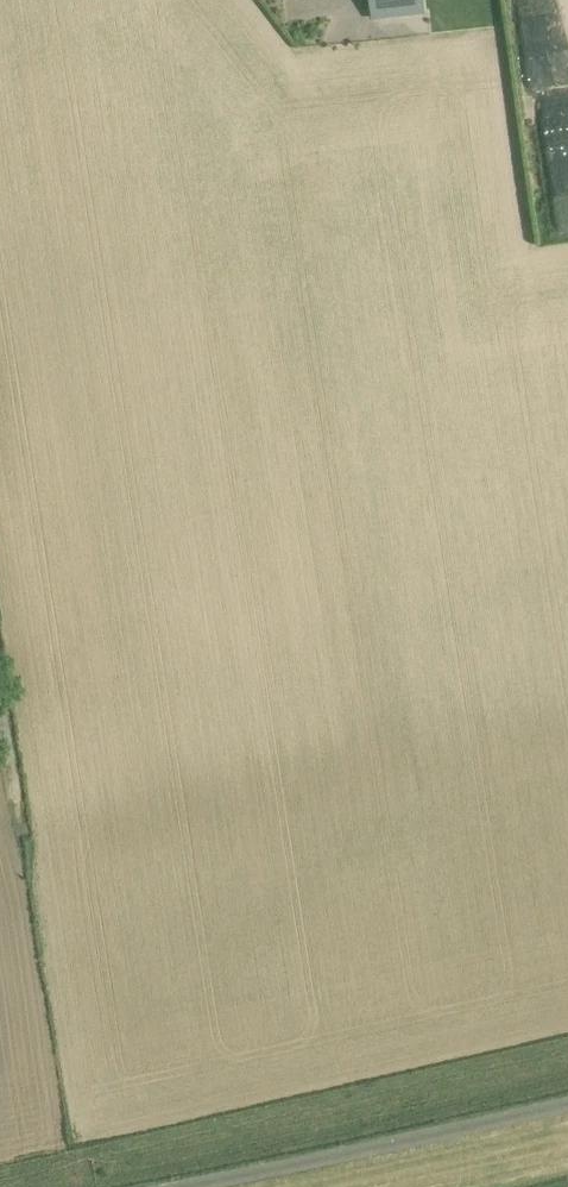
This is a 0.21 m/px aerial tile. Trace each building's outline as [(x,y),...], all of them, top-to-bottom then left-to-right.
[(377,10),(428,6),(428,0),(377,0),(377,10)] [(555,0),(517,0),(519,53),(558,51),(555,0)]
